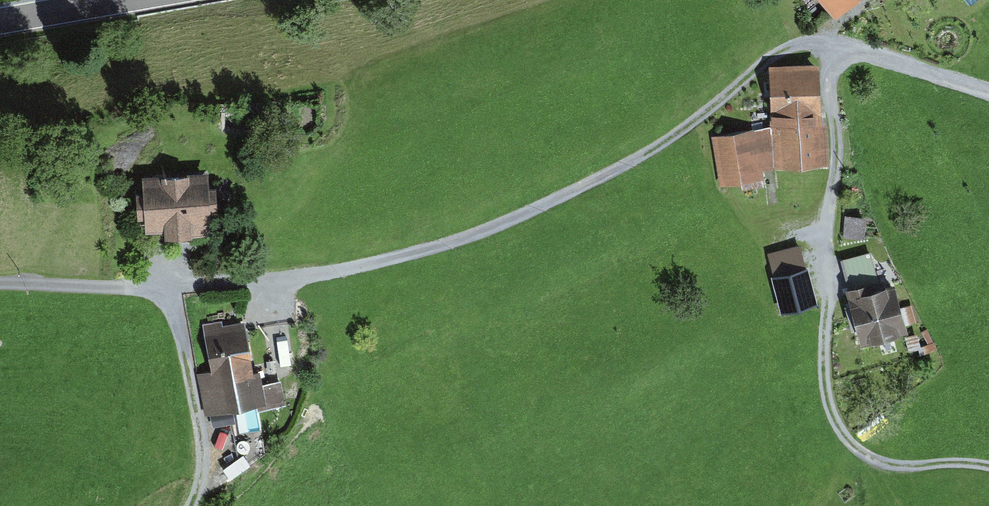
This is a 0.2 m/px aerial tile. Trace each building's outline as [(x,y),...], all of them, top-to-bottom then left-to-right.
[(846,0),(826,0),(834,10),(846,0)] [(826,163),(817,67),(769,72),(779,168),(826,163)] [(758,130),(720,137),(729,183),(767,176),(758,130)] [(224,176),(156,179),(159,227),(226,224),(224,176)] [(811,268),(779,275),(787,309),(819,302),(811,268)] [(893,278),(851,290),(866,341),(908,328),(893,278)] [(248,322),(211,328),(225,412),(263,406),(248,322)] [(238,411),(240,432),(261,430),(259,408),(238,411)]
